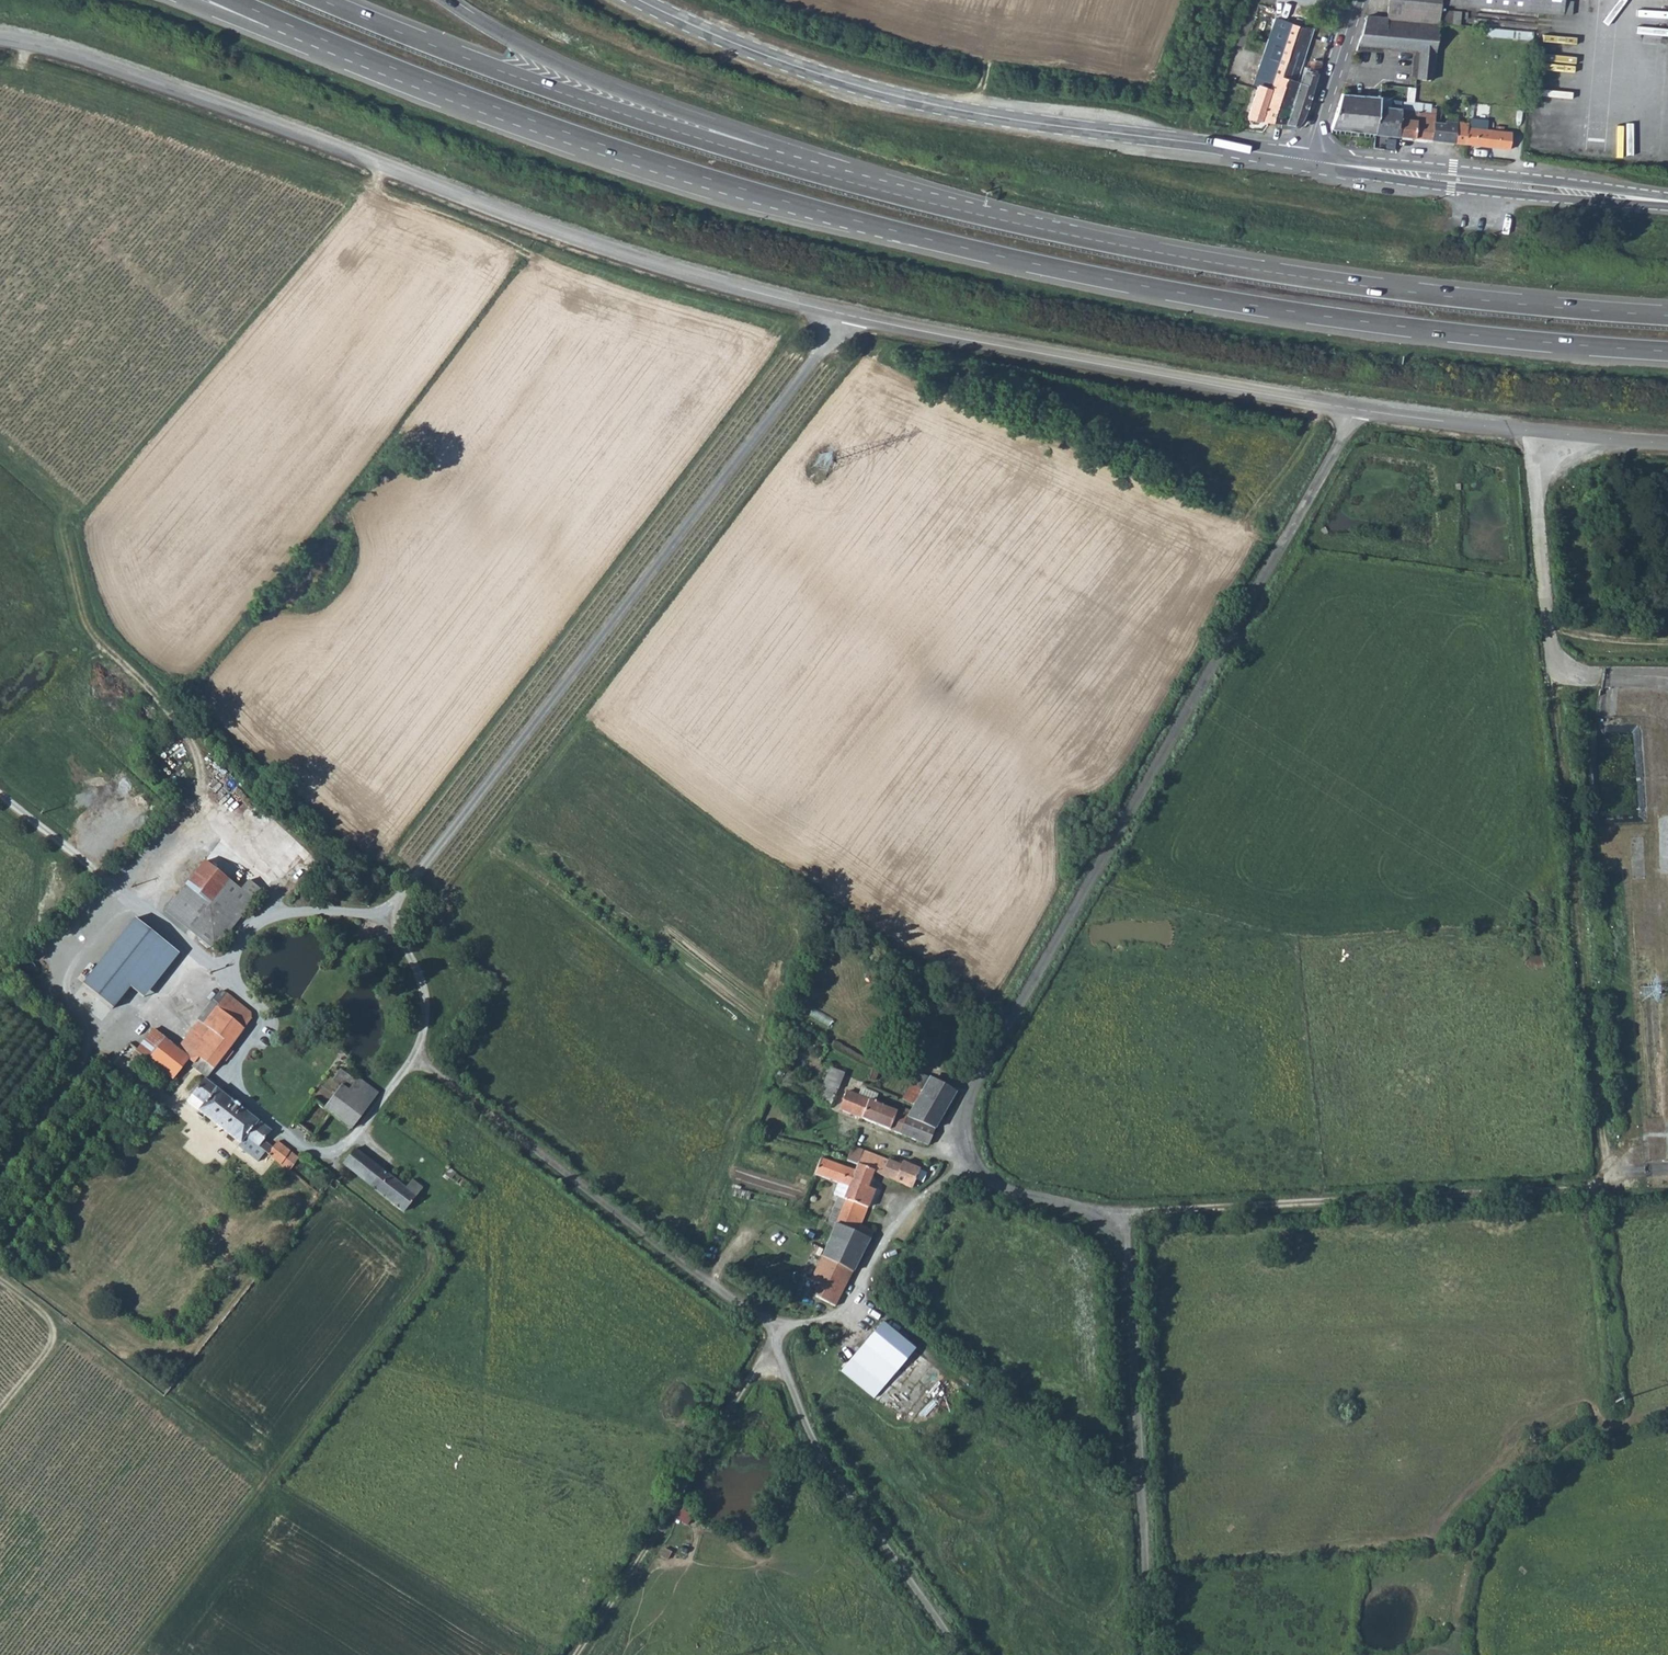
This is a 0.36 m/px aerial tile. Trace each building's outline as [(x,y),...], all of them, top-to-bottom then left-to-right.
[(1358,45),(1418,51),(1416,78),(1433,79),(1437,23),(1451,24),(1452,11),(1439,9),(1439,3),(1572,15),(1573,1),(1564,0),(1388,0),(1386,18),(1367,16),(1358,45)] [(1276,66),(1270,82),(1275,83),(1288,89),(1277,121),(1296,124),(1307,103),(1315,81),(1319,67),(1307,64),(1302,77),(1289,74),(1310,9),(1301,6),(1297,9),(1292,24),(1276,66)] [(1271,17),(1258,60),(1276,66),(1292,24),(1271,17)] [(1363,49),(1362,65),(1383,67),(1384,51),(1363,49)] [(1311,53),(1307,64),(1319,67),(1323,56),(1311,53)] [(1258,60),(1253,76),(1257,78),(1270,82),(1276,66),(1258,60)] [(1257,78),(1245,116),(1263,119),(1275,83),(1270,82),(1257,78)] [(1275,83),(1263,119),(1277,121),(1288,89),(1275,83)] [(1341,93),(1332,126),(1335,128),(1398,136),(1401,101),(1401,98),(1395,97),(1395,98),(1341,93)] [(1401,101),(1398,136),(1415,138),(1417,119),(1418,102),(1413,102),(1401,101)] [(1431,104),(1418,102),(1417,119),(1415,138),(1433,139),(1435,122),(1436,108),(1431,108),(1431,104)] [(1468,127),(1466,143),(1510,148),(1512,132),(1487,130),(1488,120),(1470,118),(1469,127),(1468,127)] [(1440,123),(1435,122),(1433,139),(1466,143),(1468,127),(1469,123),(1446,121),(1445,123),(1440,123)] [(254,900),(241,890),(204,860),(164,910),(214,951),(254,900)] [(254,900),(262,891),(249,880),(241,890),(254,900)] [(179,956),(135,921),(82,984),(111,1010),(129,988),(142,998),(179,956)] [(178,1049),(153,1029),(132,1056),(137,1060),(141,1054),(172,1079),(189,1058),(194,1062),(192,1066),(207,1077),(214,1069),(222,1058),(229,1048),(245,1028),(251,1019),(251,1013),(227,994),(220,991),(198,1020),(199,1021),(178,1049)] [(923,1009),(932,1014),(939,1002),(931,997),(923,1009)] [(939,1002),(932,1014),(936,1017),(944,1004),(939,1002)] [(233,1051),(229,1048),(222,1058),(225,1061),(233,1051)] [(904,1097),(916,1104),(931,1079),(920,1071),(904,1097)] [(203,1104),(198,1110),(240,1143),(237,1146),(257,1162),(265,1152),(267,1154),(289,1171),(299,1158),(277,1141),(272,1148),(263,1140),(271,1130),(243,1108),(215,1087),(204,1078),(192,1094),(203,1104)] [(824,1079),(821,1086),(837,1094),(841,1086),(824,1079)] [(910,1114),(908,1117),(934,1128),(956,1094),(931,1079),(916,1104),(912,1110),(910,1114)] [(377,1093),(360,1081),(350,1094),(338,1085),(320,1111),(348,1132),(377,1093)] [(852,1110),(874,1122),(882,1105),(887,1095),(869,1086),(864,1098),(858,1096),(852,1110)] [(203,1104),(192,1094),(186,1100),(198,1110),(203,1104)] [(895,1102),(891,1109),(903,1114),(904,1112),(910,1114),(912,1110),(895,1102)] [(882,1105),(874,1122),(926,1146),(934,1128),(908,1117),(910,1114),(904,1112),(903,1114),(891,1109),(882,1105)] [(857,1138),(849,1158),(857,1162),(874,1169),(912,1187),(919,1168),(903,1161),(902,1163),(874,1151),(876,1146),(865,1141),(857,1138)] [(422,1188),(411,1179),(405,1188),(389,1176),(354,1148),(343,1162),(404,1211),(422,1188)] [(821,1153),(813,1171),(849,1186),(844,1196),(837,1193),(833,1204),(840,1206),(834,1223),(866,1238),(870,1228),(861,1224),(869,1206),(861,1202),(874,1169),(857,1162),(855,1167),(821,1153)] [(456,1173),(450,1168),(450,1166),(448,1164),(445,1167),(448,1169),(444,1174),(451,1179),(456,1173)] [(468,1191),(472,1185),(460,1176),(455,1182),(468,1191)] [(334,1177),(330,1185),(335,1189),(340,1183),(334,1177)] [(750,1190),(739,1186),(737,1194),(747,1197),(750,1190)] [(829,1214),(828,1219),(834,1223),(840,1206),(833,1204),(829,1214)] [(725,1216),(721,1225),(727,1228),(731,1219),(725,1216)] [(834,1223),(819,1254),(851,1268),(867,1238),(866,1238),(834,1223)] [(851,1268),(819,1254),(808,1277),(815,1281),(811,1292),(833,1304),(851,1268)] [(800,1299),(793,1311),(800,1316),(807,1304),(800,1299)] [(915,1348),(882,1321),(864,1343),(897,1370),(915,1348)] [(873,1398),(897,1370),(864,1343),(841,1371),(873,1398)]
